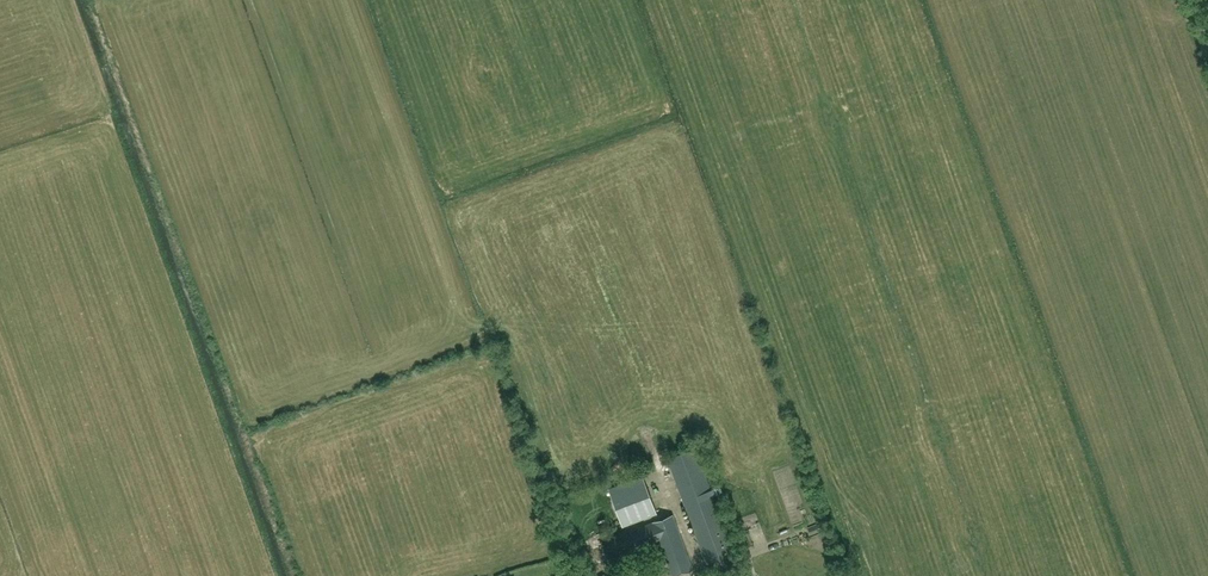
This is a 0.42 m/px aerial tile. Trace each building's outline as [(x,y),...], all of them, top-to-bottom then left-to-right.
[(668,459),(707,564),(734,554),(695,449),(668,459)] [(643,476),(608,488),(622,526),(656,513),(643,476)] [(606,538),(614,559),(660,542),(672,575),(673,575),(692,569),(672,514),(606,538)] [(579,564),(583,575),(593,575),(587,561),(579,564)]
